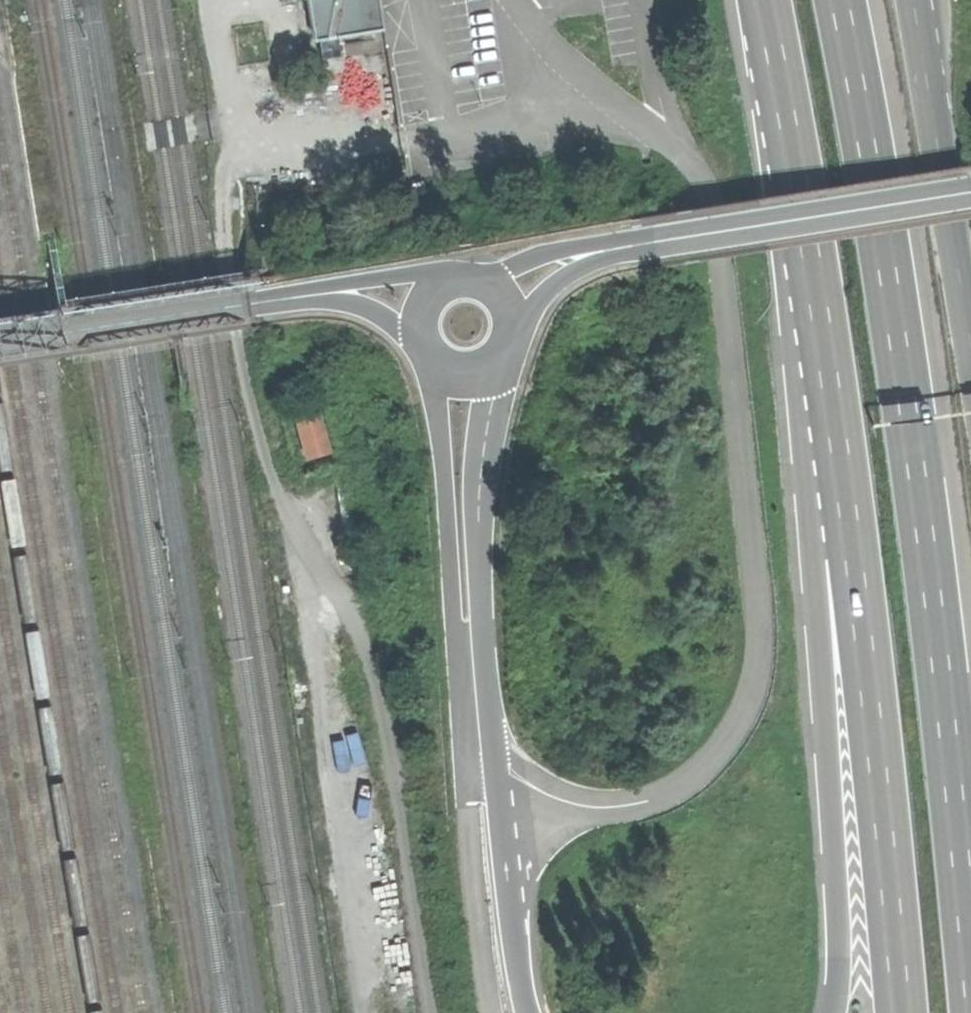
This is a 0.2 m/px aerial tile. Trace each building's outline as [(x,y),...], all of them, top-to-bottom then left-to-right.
[(381,0),(312,0),(318,41),(386,31),(381,0)] [(334,55),(352,54),(352,38),(334,38),(334,55)] [(310,460),(334,453),(323,413),(299,420),(310,460)]
